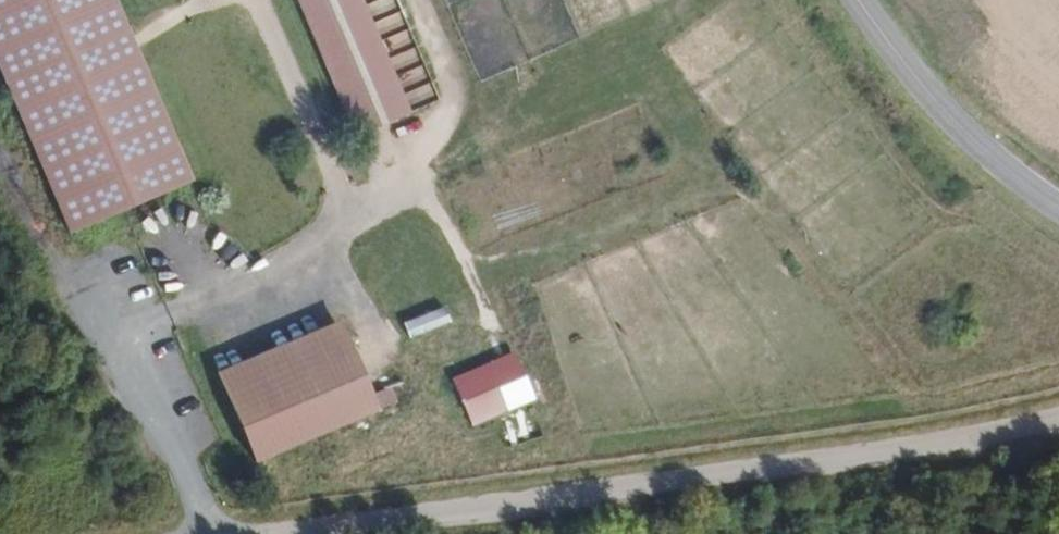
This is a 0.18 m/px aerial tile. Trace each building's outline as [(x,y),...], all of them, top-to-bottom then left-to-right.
[(116,0),(0,0),(0,65),(69,233),(193,181),(175,138),(116,0)] [(361,0),(298,0),(355,137),(409,114),(361,0)] [(373,397),(340,320),(215,372),(254,465),(379,413),(398,405),(392,389),(373,397)] [(534,401),(515,353),(453,378),(471,427),(534,401)]
